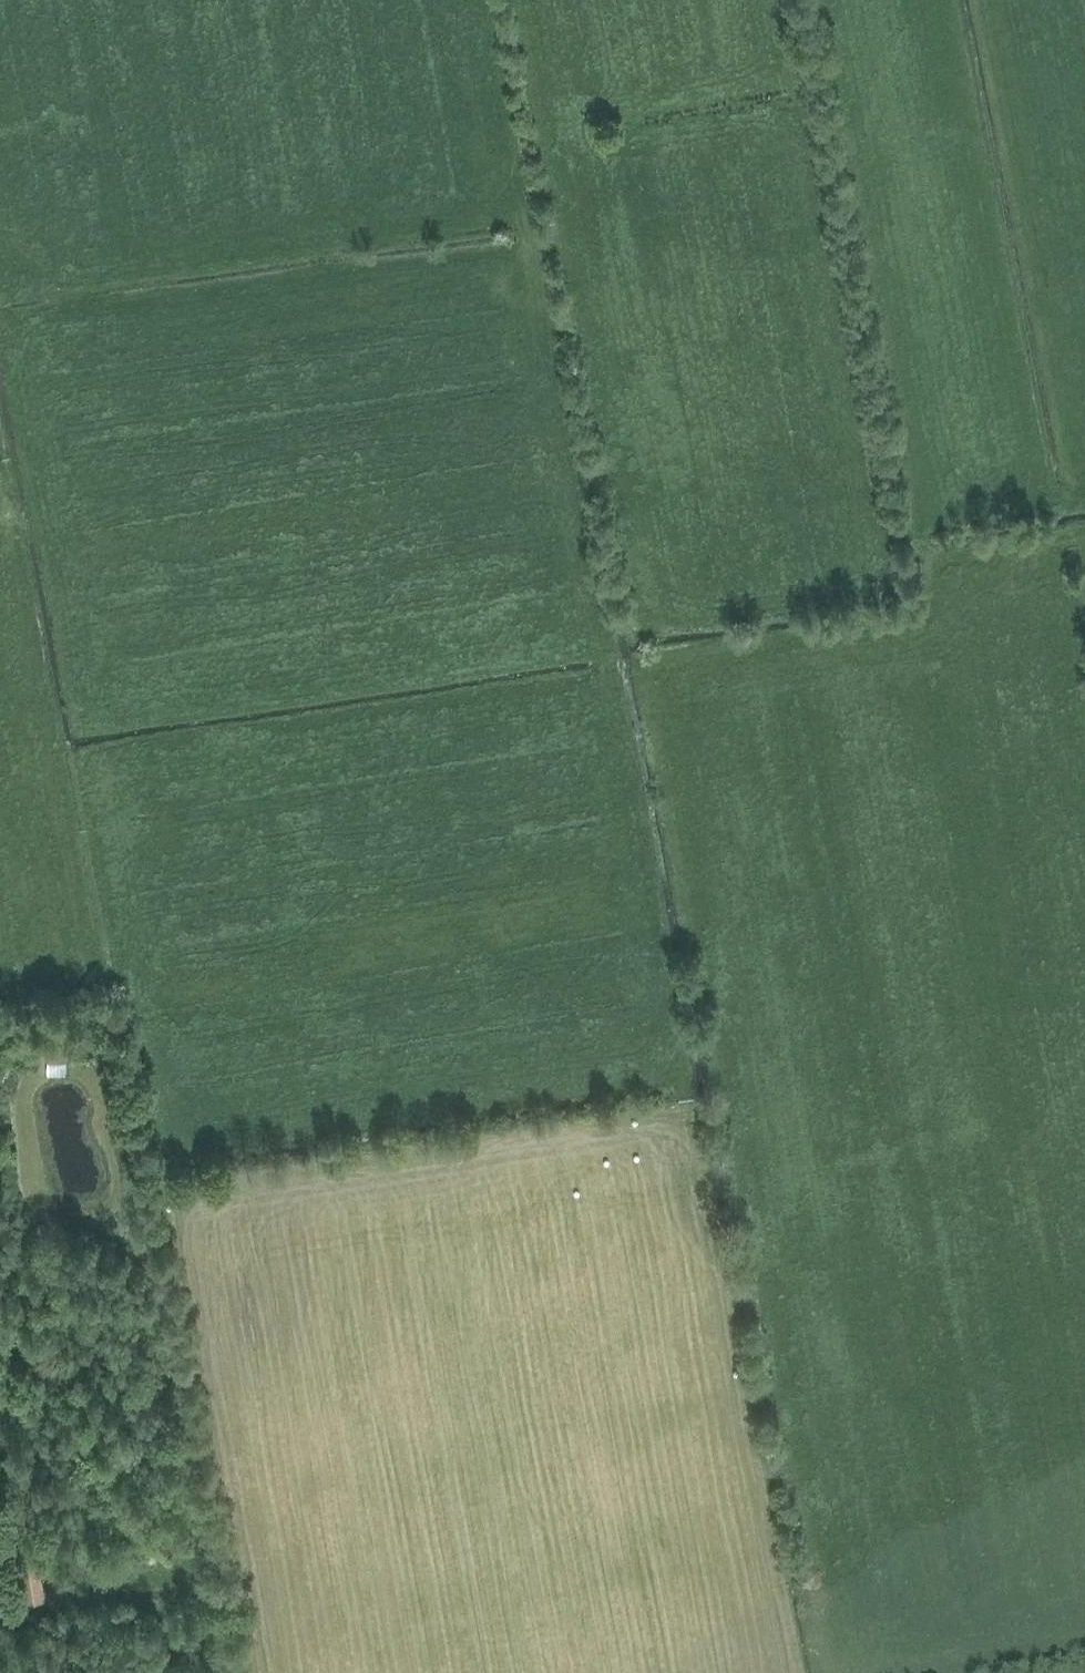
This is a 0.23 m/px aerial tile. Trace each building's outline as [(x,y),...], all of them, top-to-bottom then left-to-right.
[(48,1053),(48,1075),(67,1075),(67,1054),(48,1053)] [(4,1562),(19,1560),(18,1548),(2,1550),(4,1562)] [(44,1599),(38,1563),(16,1567),(22,1603),(44,1599)]
